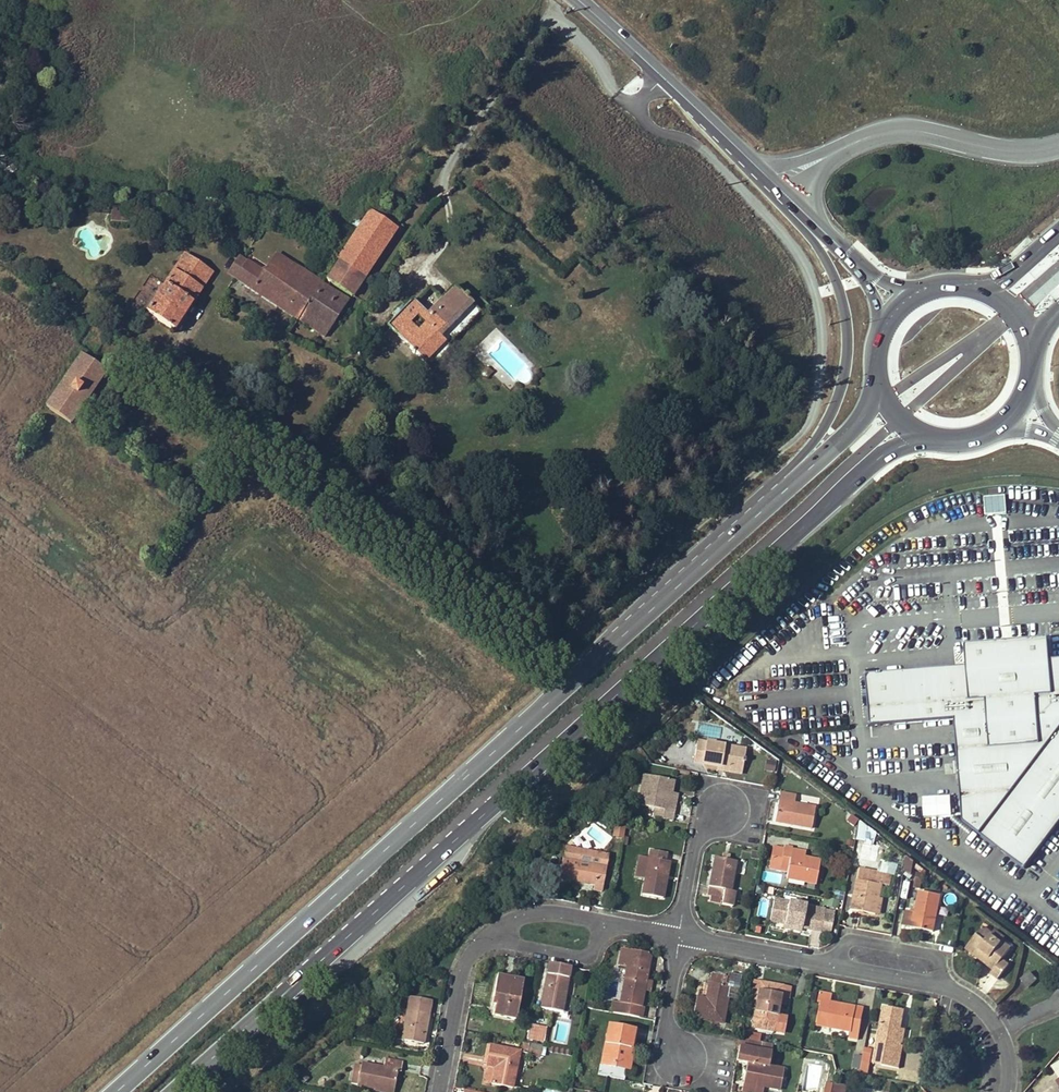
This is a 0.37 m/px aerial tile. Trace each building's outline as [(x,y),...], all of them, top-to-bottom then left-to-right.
[(299,320),(298,320),(323,337),(348,301),(328,287),(331,282),(351,295),(396,228),(396,227),(400,220),(376,204),(338,260),(323,282),(299,320)] [(129,212),(110,212),(110,222),(129,222),(129,212)] [(185,251),(147,312),(177,331),(215,270),(185,251)] [(299,320),(323,282),(277,251),(263,272),(240,257),(229,274),(299,320)] [(464,296),(455,287),(428,315),(413,300),(388,326),(406,344),(426,325),(438,337),(459,317),(456,314),(469,301),(467,299),(469,298),(466,294),(464,296)] [(109,370),(84,353),(49,407),(72,424),(109,370)] [(360,371),(359,373),(365,376),(367,371),(357,366),(356,369),(360,371)] [(317,488),(319,485),(323,481),(306,468),(302,473),(311,479),(310,481),(309,482),(317,488)] [(983,495),(985,513),(1006,511),(1004,493),(983,495)] [(1004,519),(1003,512),(987,514),(988,521),(1004,519)] [(827,617),(829,630),(837,629),(835,616),(827,617)] [(1048,656),(1046,638),(963,642),(964,665),(866,672),(870,720),(952,716),(959,817),(1023,863),(1058,816),(1058,656),(1048,656)] [(736,769),(740,749),(697,741),(694,756),(703,757),(703,761),(702,763),(717,766),(736,769)] [(745,750),(740,749),(736,769),(717,766),(717,770),(740,774),(743,763),(742,762),(742,758),(744,758),(745,750)] [(774,771),(777,761),(768,758),(765,768),(774,771)] [(668,811),(672,793),(674,780),(643,775),(637,805),(655,809),(654,818),(672,821),(674,812),(668,811)] [(677,794),(672,793),(668,811),(674,812),(677,794)] [(774,823),(811,829),(815,808),(794,804),(795,796),(779,793),(774,823)] [(938,797),(927,797),(928,811),(950,810),(950,795),(938,796),(938,797)] [(624,837),(626,823),(615,821),(613,835),(624,837)] [(857,824),(855,838),(874,841),(876,827),(857,824)] [(790,854),(791,850),(792,847),(783,846),(779,869),(788,870),(786,879),(815,884),(820,860),(804,857),(790,854)] [(666,853),(651,850),(648,861),(646,877),(642,895),(662,899),(669,862),(665,861),(666,853)] [(578,857),(577,862),(594,865),(596,854),(580,851),(579,854),(580,854),(579,857),(578,857)] [(594,865),(606,867),(608,857),(596,854),(594,865)] [(913,861),(907,856),(904,870),(911,875),(913,861)] [(727,860),(721,859),(713,857),(706,895),(722,898),(721,904),(733,907),(736,892),(731,891),(737,861),(727,860)] [(594,865),(577,862),(563,859),(559,878),(593,885),(592,891),(600,893),(606,867),(594,865)] [(646,877),(648,861),(638,859),(635,875),(646,877)] [(876,915),(879,898),(884,873),(859,868),(852,910),(876,915)] [(763,873),(762,879),(777,882),(778,875),(763,873)] [(933,932),(939,895),(919,891),(916,912),(907,910),(905,927),(933,932)] [(824,897),(822,904),(837,907),(838,900),(824,897)] [(757,915),(766,916),(768,900),(759,899),(757,915)] [(784,925),(800,928),(822,932),(826,911),(817,909),(805,907),(805,905),(774,899),(770,922),(784,925)] [(981,927),(976,935),(980,939),(972,950),(987,961),(986,964),(993,969),(990,974),(998,980),(1009,966),(1002,961),(1011,949),(1001,941),(1000,943),(990,935),(991,934),(981,927)] [(980,939),(976,935),(964,951),(984,966),(986,964),(987,961),(972,950),(980,939)] [(626,975),(629,958),(619,956),(615,973),(626,975)] [(612,1002),(610,1013),(621,1015),(639,1018),(641,1007),(644,989),(646,981),(648,970),(644,969),(645,961),(629,958),(626,975),(620,1003),(612,1002)] [(549,963),(547,974),(540,1009),(559,1012),(559,1015),(567,1016),(567,1013),(561,1012),(567,978),(569,968),(549,963)] [(1021,981),(1028,988),(1036,980),(1029,973),(1021,981)] [(721,1024),(729,985),(725,984),(726,977),(710,974),(705,999),(696,997),(691,1018),(721,1024)] [(497,975),(490,1008),(494,1009),(492,1015),(515,1020),(523,981),(497,975)] [(780,996),(788,997),(789,988),(754,981),(750,1002),(756,1003),(751,1028),(782,1034),(785,1018),(776,1017),(779,1003),(780,996)] [(609,997),(619,998),(620,983),(610,982),(609,997)] [(818,1000),(821,1001),(830,1003),(831,995),(820,993),(818,1000)] [(430,1000),(410,995),(402,1040),(422,1044),(430,1000)] [(786,1004),(788,997),(780,996),(779,1003),(786,1004)] [(830,1003),(821,1001),(816,1025),(851,1032),(850,1038),(858,1040),(860,1030),(852,1028),(856,1007),(847,1005),(847,1008),(835,1006),(835,1004),(830,1003)] [(864,1009),(856,1007),(852,1028),(860,1030),(864,1009)] [(897,1045),(900,1028),(903,1010),(884,1007),(875,1051),(900,1056),(902,1046),(897,1045)] [(529,1023),(527,1039),(545,1042),(547,1025),(529,1023)] [(614,1063),(629,1066),(632,1050),(630,1049),(632,1041),(633,1041),(636,1030),(609,1024),(601,1065),(613,1067),(614,1063)] [(905,1029),(900,1028),(897,1045),(902,1046),(905,1029)] [(868,1031),(866,1046),(873,1047),(875,1032),(868,1031)] [(740,1037),(740,1039),(759,1043),(761,1036),(746,1033),(740,1037)] [(740,1039),(735,1063),(746,1065),(741,1091),(743,1091),(759,1091),(761,1086),(779,1090),(783,1069),(766,1066),(769,1053),(770,1045),(759,1043),(740,1039)] [(545,1055),(546,1045),(524,1042),(522,1052),(545,1055)] [(498,1082),(492,1081),(492,1084),(512,1088),(519,1051),(489,1045),(485,1066),(495,1068),(500,1069),(498,1082)] [(872,1065),(897,1070),(900,1056),(875,1051),(872,1065)] [(863,1053),(862,1063),(870,1065),(872,1054),(863,1053)] [(853,1054),(852,1066),(860,1067),(861,1054),(853,1054)] [(375,1085),(394,1089),(398,1072),(401,1072),(402,1063),(384,1059),(382,1068),(361,1064),(360,1066),(354,1064),(350,1083),(358,1085),(374,1089),(375,1085)] [(1051,1068),(1058,1080),(1058,1063),(1051,1068)] [(832,1091),(846,1091),(847,1086),(833,1083),(832,1091)]
